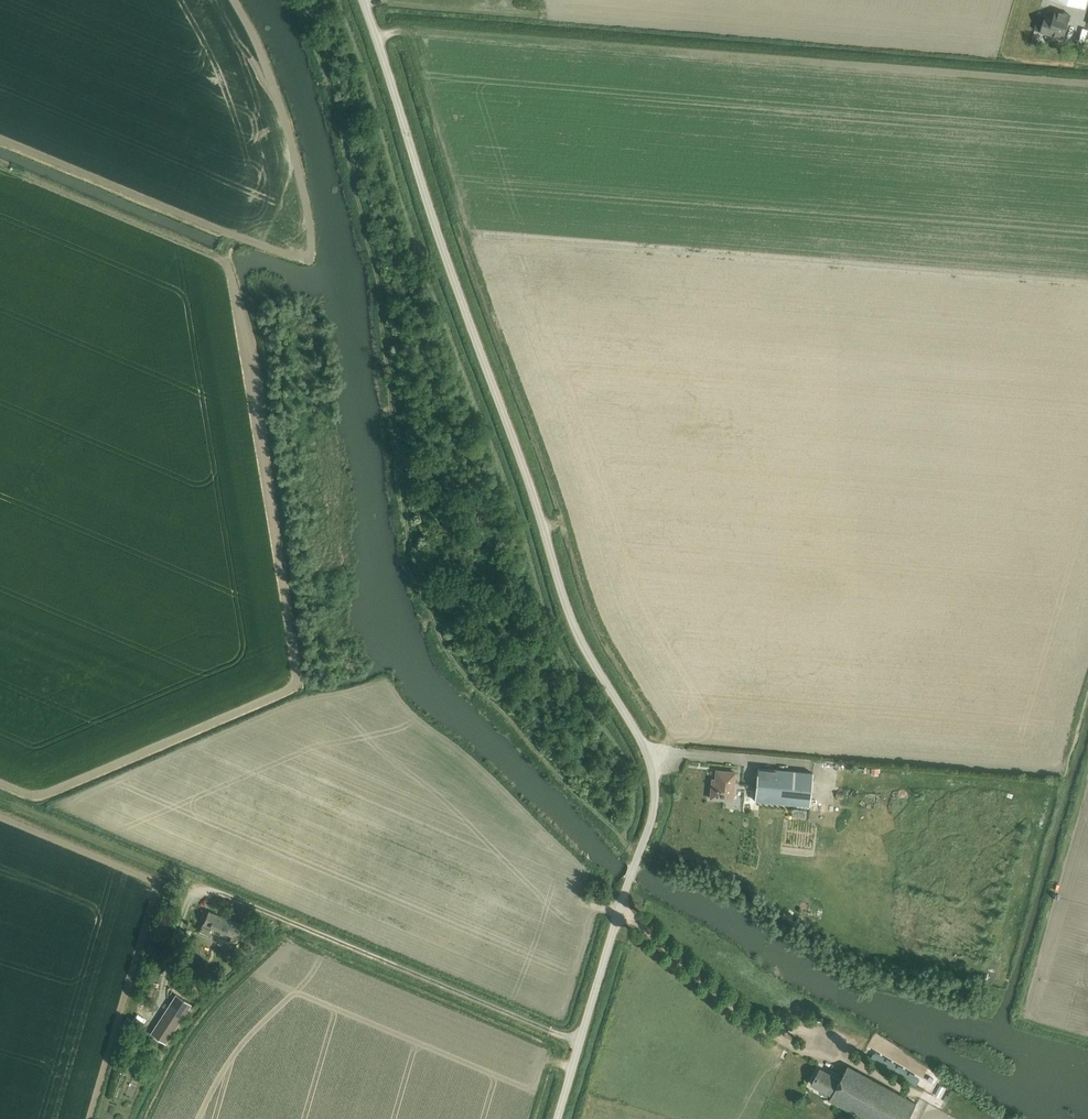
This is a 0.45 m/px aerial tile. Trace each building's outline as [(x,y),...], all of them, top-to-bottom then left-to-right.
[(1085,8),(1087,0),(1057,0),(1085,8)] [(1046,15),(1041,32),(1064,38),(1070,15),(1056,11),(1054,17),(1046,15)] [(758,768),(755,801),(810,806),(813,773),(758,768)] [(732,800),(735,772),(717,771),(716,780),(712,780),(711,798),(732,800)] [(209,911),(200,932),(209,936),(212,927),(239,939),(245,927),(209,911)] [(212,949),(203,945),(200,954),(208,957),(212,949)] [(149,977),(148,980),(154,982),(155,979),(159,980),(161,971),(152,968),(149,977)] [(176,994),(150,1034),(166,1044),(191,1004),(176,994)] [(812,1084),(832,1095),(829,1100),(864,1118),(908,1118),(916,1104),(916,1103),(849,1066),(848,1067),(841,1079),(821,1068),(812,1084)]
